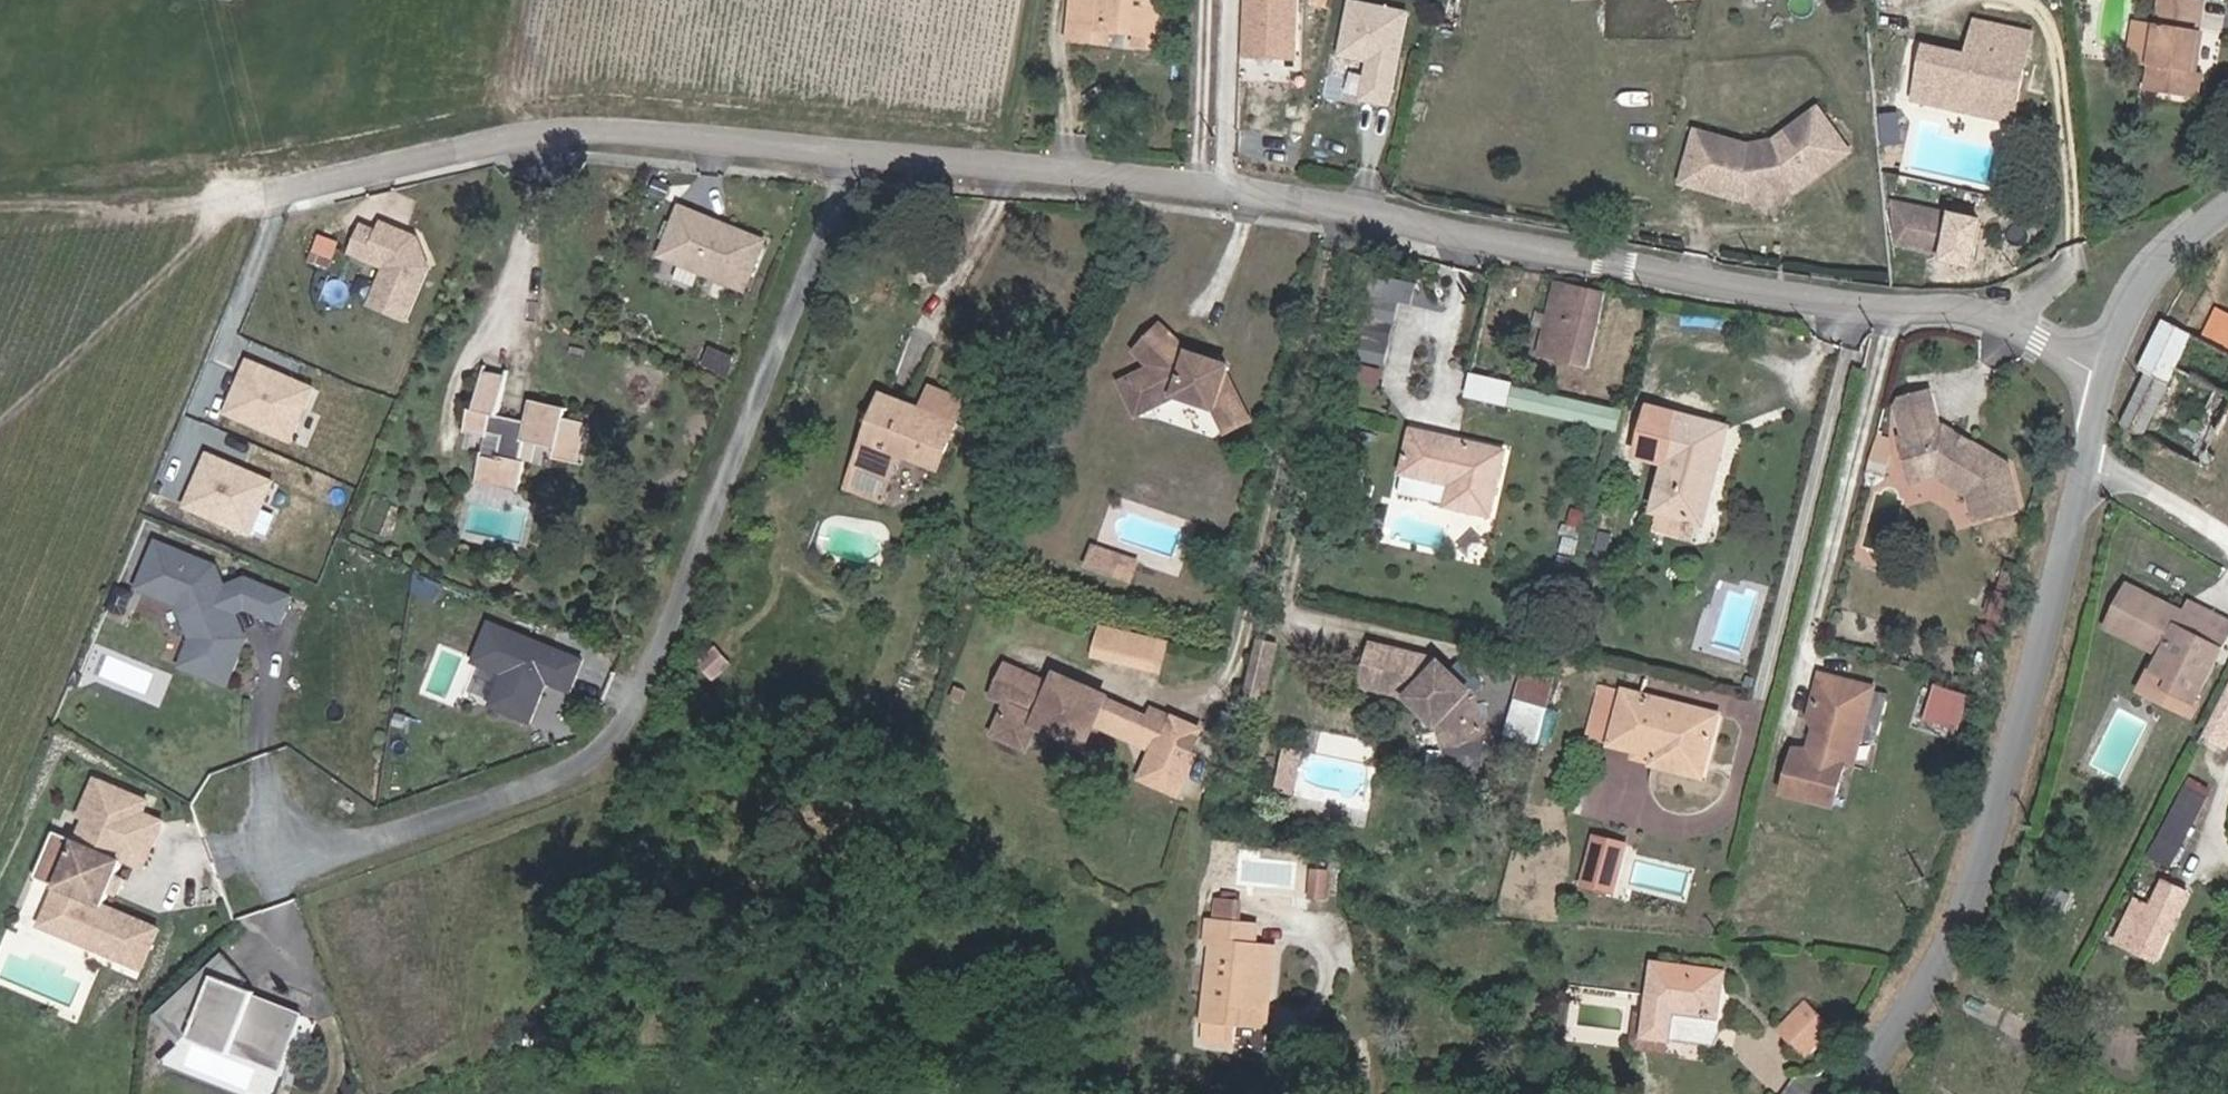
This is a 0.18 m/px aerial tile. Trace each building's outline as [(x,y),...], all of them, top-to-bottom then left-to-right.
[(1128,36),(1127,47),(1152,49),(1160,0),(1077,0),(1071,39),(1098,43),(1100,32),(1101,24),(1129,29),(1128,36)] [(1300,0),(1246,0),(1244,60),(1298,62),(1300,0)] [(2192,32),(2196,1),(2193,0),(2156,0),(2151,30),(2145,68),(2141,89),(2196,98),(2200,74),(2195,74),(2186,73),(2192,32)] [(1382,113),(1401,20),(1344,8),(1333,63),(1362,69),(1354,107),(1382,113)] [(1417,36),(1422,12),(1408,9),(1403,34),(1417,36)] [(1917,46),(1906,97),(1934,104),(1936,97),(1973,106),(1972,112),(2004,118),(2022,32),(1967,20),(1960,55),(1917,46)] [(2145,68),(2151,30),(2131,27),(2125,65),(2145,68)] [(2186,73),(2195,74),(2200,34),(2192,32),(2186,73)] [(1728,190),(1777,186),(1834,152),(1807,106),(1770,128),(1776,137),(1764,145),(1732,147),(1718,143),(1721,132),(1681,119),(1665,169),(1728,190)] [(769,242),(682,207),(659,264),(747,298),(769,242)] [(371,304),(411,320),(442,244),(367,214),(351,252),(386,267),(371,304)] [(1910,235),(1905,258),(1929,264),(1936,226),(1881,214),(1883,230),(1910,235)] [(1886,254),(1905,258),(1910,235),(1883,230),(1886,254)] [(316,259),(334,264),(341,239),(323,234),(316,259)] [(1404,298),(1422,303),(1428,283),(1382,270),(1356,359),(1384,367),(1404,298)] [(1555,280),(1535,351),(1580,363),(1601,292),(1555,280)] [(2110,426),(2145,444),(2137,469),(2191,491),(2227,408),(2227,322),(2206,313),(2193,340),(2150,321),(2126,374),(2134,381),(2110,426)] [(1134,346),(1150,359),(1157,367),(1143,375),(1154,395),(1171,386),(1205,397),(1219,426),(1241,416),(1221,370),(1224,356),(1177,340),(1153,319),(1134,346)] [(1484,327),(1482,338),(1498,343),(1501,331),(1484,327)] [(296,442),(320,384),(248,355),(224,413),(296,442)] [(1157,367),(1150,359),(1118,376),(1134,405),(1154,395),(1143,375),(1157,367)] [(1505,403),(1511,379),(1473,369),(1468,393),(1505,403)] [(567,461),(576,422),(549,415),(551,406),(514,397),(508,420),(481,412),(489,377),(466,371),(458,407),(451,406),(445,430),(468,436),(470,429),(487,433),(482,454),(466,452),(458,477),(501,489),(509,459),(503,458),(509,438),(541,445),(539,454),(567,461)] [(917,393),(907,416),(942,431),(952,408),(917,393)] [(1902,451),(1911,484),(1933,479),(1937,491),(1971,511),(1978,532),(2020,522),(2010,480),(1946,439),(1939,441),(1929,407),(1900,415),(1909,448),(1902,451)] [(923,475),(942,431),(907,416),(903,424),(893,419),(870,410),(869,409),(842,467),(874,482),(884,458),(923,475)] [(1648,511),(1648,513),(1688,523),(1697,526),(1720,428),(1644,409),(1632,457),(1660,464),(1648,511)] [(1440,489),(1436,512),(1478,522),(1480,514),(1494,456),(1404,435),(1394,477),(1440,489)] [(184,506),(255,537),(281,479),(209,448),(184,506)] [(863,507),(874,482),(842,467),(831,493),(863,507)] [(1915,497),(1937,491),(1933,479),(1911,484),(1915,497)] [(1688,523),(1648,513),(1644,530),(1683,539),(1688,523)] [(1080,560),(1097,563),(1101,544),(1084,541),(1080,560)] [(1128,551),(1101,544),(1097,563),(1123,569),(1128,551)] [(203,569),(142,545),(123,592),(164,609),(174,645),(163,672),(211,691),(229,644),(214,600),(210,601),(207,594),(211,592),(203,569)] [(239,603),(245,586),(231,581),(209,588),(211,592),(207,594),(210,601),(214,600),(219,615),(230,611),(244,616),(239,603)] [(279,600),(245,586),(239,603),(244,616),(268,626),(279,600)] [(2182,637),(2188,623),(2131,598),(2113,637),(2119,639),(2169,662),(2160,680),(2180,688),(2175,700),(2195,710),(2217,670),(2214,668),(2219,654),(2182,637)] [(2188,623),(2182,637),(2219,654),(2224,657),(2227,647),(2227,627),(2193,612),(2188,623)] [(1094,655),(1166,673),(1174,639),(1102,622),(1094,655)] [(572,665),(478,627),(462,667),(492,679),(479,711),(519,727),(530,699),(527,690),(530,684),(535,686),(559,696),(572,665)] [(1251,630),(1240,671),(1258,676),(1268,634),(1251,630)] [(1426,711),(1432,730),(1470,716),(1460,685),(1424,654),(1362,638),(1354,675),(1404,689),(1426,711)] [(1065,721),(1082,729),(1087,718),(1098,691),(1066,679),(1062,686),(1045,679),(1000,661),(988,688),(1005,695),(995,716),(999,731),(1022,738),(1031,721),(1060,733),(1065,721)] [(1522,668),(1511,736),(1549,742),(1561,674),(1522,668)] [(1049,671),(1045,679),(1062,686),(1066,679),(1049,671)] [(1255,687),(1258,676),(1240,671),(1238,682),(1255,687)] [(67,690),(71,680),(62,677),(58,687),(67,690)] [(2192,718),(2195,710),(2175,700),(2180,688),(2160,680),(2152,700),(2192,718)] [(1928,719),(1967,729),(1976,692),(1938,682),(1928,719)] [(535,686),(530,684),(527,690),(530,699),(535,686)] [(1595,688),(1584,731),(1608,737),(1618,694),(1595,688)] [(1831,820),(1842,778),(1837,777),(1842,752),(1857,756),(1870,703),(1819,690),(1807,733),(1813,744),(1808,767),(1793,764),(1781,808),(1831,820)] [(1087,718),(1135,737),(1145,712),(1098,691),(1087,718)] [(2214,719),(2212,721),(2227,730),(2227,691),(2214,719)] [(1608,737),(1653,749),(1700,760),(1711,717),(1618,694),(1608,737)] [(1145,712),(1135,737),(1156,747),(1147,769),(1173,780),(1196,723),(1148,704),(1145,712)] [(1476,732),(1470,716),(1432,730),(1438,745),(1476,732)] [(1077,740),(1082,729),(1065,721),(1060,733),(1077,740)] [(2212,721),(2205,734),(2204,735),(2227,748),(2227,730),(2212,721)] [(1697,777),(1700,760),(1653,749),(1649,765),(1697,777)] [(1851,780),(1857,756),(1842,752),(1837,777),(1842,778),(1851,780)] [(65,948),(128,975),(145,935),(90,912),(98,893),(90,889),(97,874),(104,878),(111,860),(124,866),(134,842),(116,835),(125,813),(130,816),(136,803),(84,780),(68,817),(74,819),(64,845),(42,835),(26,873),(48,882),(44,891),(58,897),(51,915),(57,931),(70,936),(65,948)] [(2188,782),(2153,855),(2172,865),(2208,793),(2188,782)] [(130,816),(125,813),(116,835),(134,842),(124,866),(132,869),(151,824),(130,816)] [(1631,843),(1596,834),(1583,887),(1619,895),(1631,843)] [(48,882),(26,873),(22,882),(44,891),(48,882)] [(97,874),(90,889),(98,893),(105,896),(111,880),(104,878),(97,874)] [(2184,896),(2161,885),(2150,910),(2132,903),(2113,941),(2151,962),(2184,896)] [(58,897),(44,891),(27,932),(65,948),(70,936),(57,931),(51,915),(58,897)] [(1236,922),(1238,902),(1216,901),(1214,921),(1236,922)] [(1269,1005),(1274,947),(1255,946),(1234,944),(1236,923),(1214,921),(1208,921),(1206,942),(1213,942),(1204,1040),(1235,1043),(1237,1022),(1261,1024),(1263,1004),(1269,1005)] [(1255,946),(1256,925),(1236,923),(1234,944),(1255,946)] [(209,960),(146,1018),(170,1044),(184,1033),(274,1065),(288,1019),(238,1002),(237,1007),(218,1000),(233,986),(209,960)] [(1717,1028),(1717,1058),(1726,1035),(1725,982),(1717,983),(1717,1028)] [(1717,983),(1648,985),(1645,985),(1647,1029),(1635,1030),(1637,1072),(1659,1073),(1659,1058),(1674,1057),(1680,1058),(1717,1058),(1717,1028),(1717,983)] [(1813,1054),(1836,1020),(1800,997),(1778,1031),(1813,1054)] [(170,1044),(146,1018),(141,1024),(164,1049),(170,1044)] [(1337,1065),(1342,1049),(1327,1044),(1321,1059),(1337,1065)]
